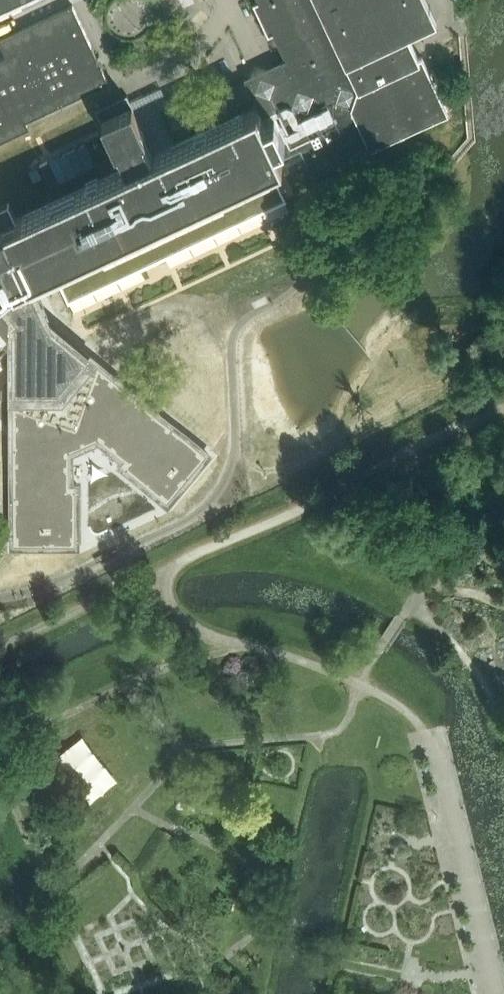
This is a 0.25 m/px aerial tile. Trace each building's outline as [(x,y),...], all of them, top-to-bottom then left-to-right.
[(8,329),(22,347),(2,364),(12,547),(72,543),(69,413),(168,504),(208,454),(50,330),(44,319),(16,285),(55,268),(70,302),(289,200),(273,167),(289,161),(285,155),(302,148),(315,176),(450,113),(423,57),(419,58),(409,36),(438,22),(428,0),(259,0),(255,2),(270,34),(274,32),(286,58),(282,60),(288,75),(277,80),(272,95),(277,106),(262,113),(259,105),(157,152),(130,93),(97,108),(125,168),(0,225),(0,336),(8,329)] [(30,125),(27,118),(110,79),(75,3),(1,37),(10,55),(0,60),(0,139),(30,125)]
